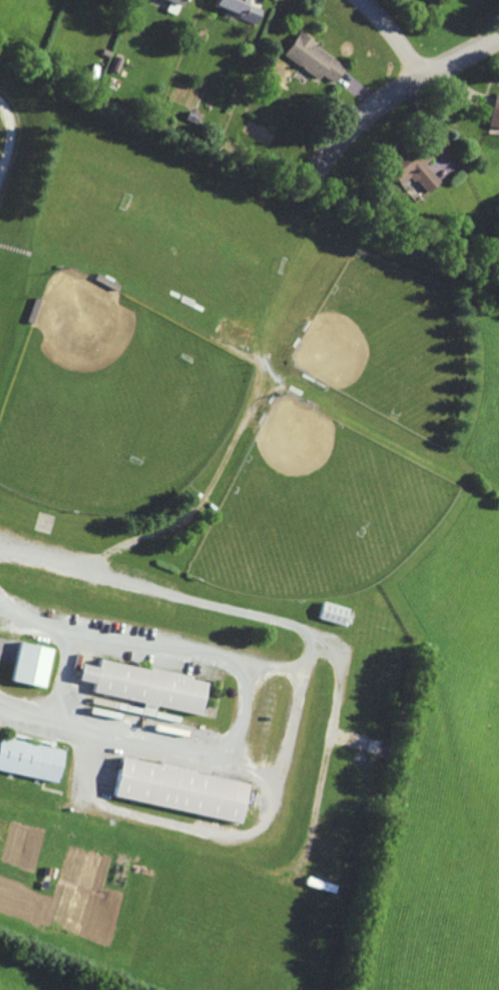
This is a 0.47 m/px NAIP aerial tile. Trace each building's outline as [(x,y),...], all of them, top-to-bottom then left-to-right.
[(261,9),(247,3),(248,0),(217,0),(214,7),(256,22),(261,9)] [(283,56),(319,79),(322,74),(335,83),(347,65),(298,33),(283,56)] [(498,126),(498,95),(495,94),(490,125),(498,126)] [(440,182),(425,164),(432,157),(416,139),(391,162),(397,170),(392,175),(401,185),(411,176),(427,193),(440,182)] [(349,609),(324,601),(319,618),(344,625),(349,609)] [(46,687),(53,648),(20,642),(13,681),(46,687)] [(203,715),(209,679),(100,660),(99,667),(82,664),(79,681),(95,683),(94,693),(145,702),(142,714),(155,716),(157,707),(203,715)] [(58,782),(65,750),(0,737),(0,770),(58,782)] [(114,797),(242,822),(250,782),(122,757),(114,797)]
